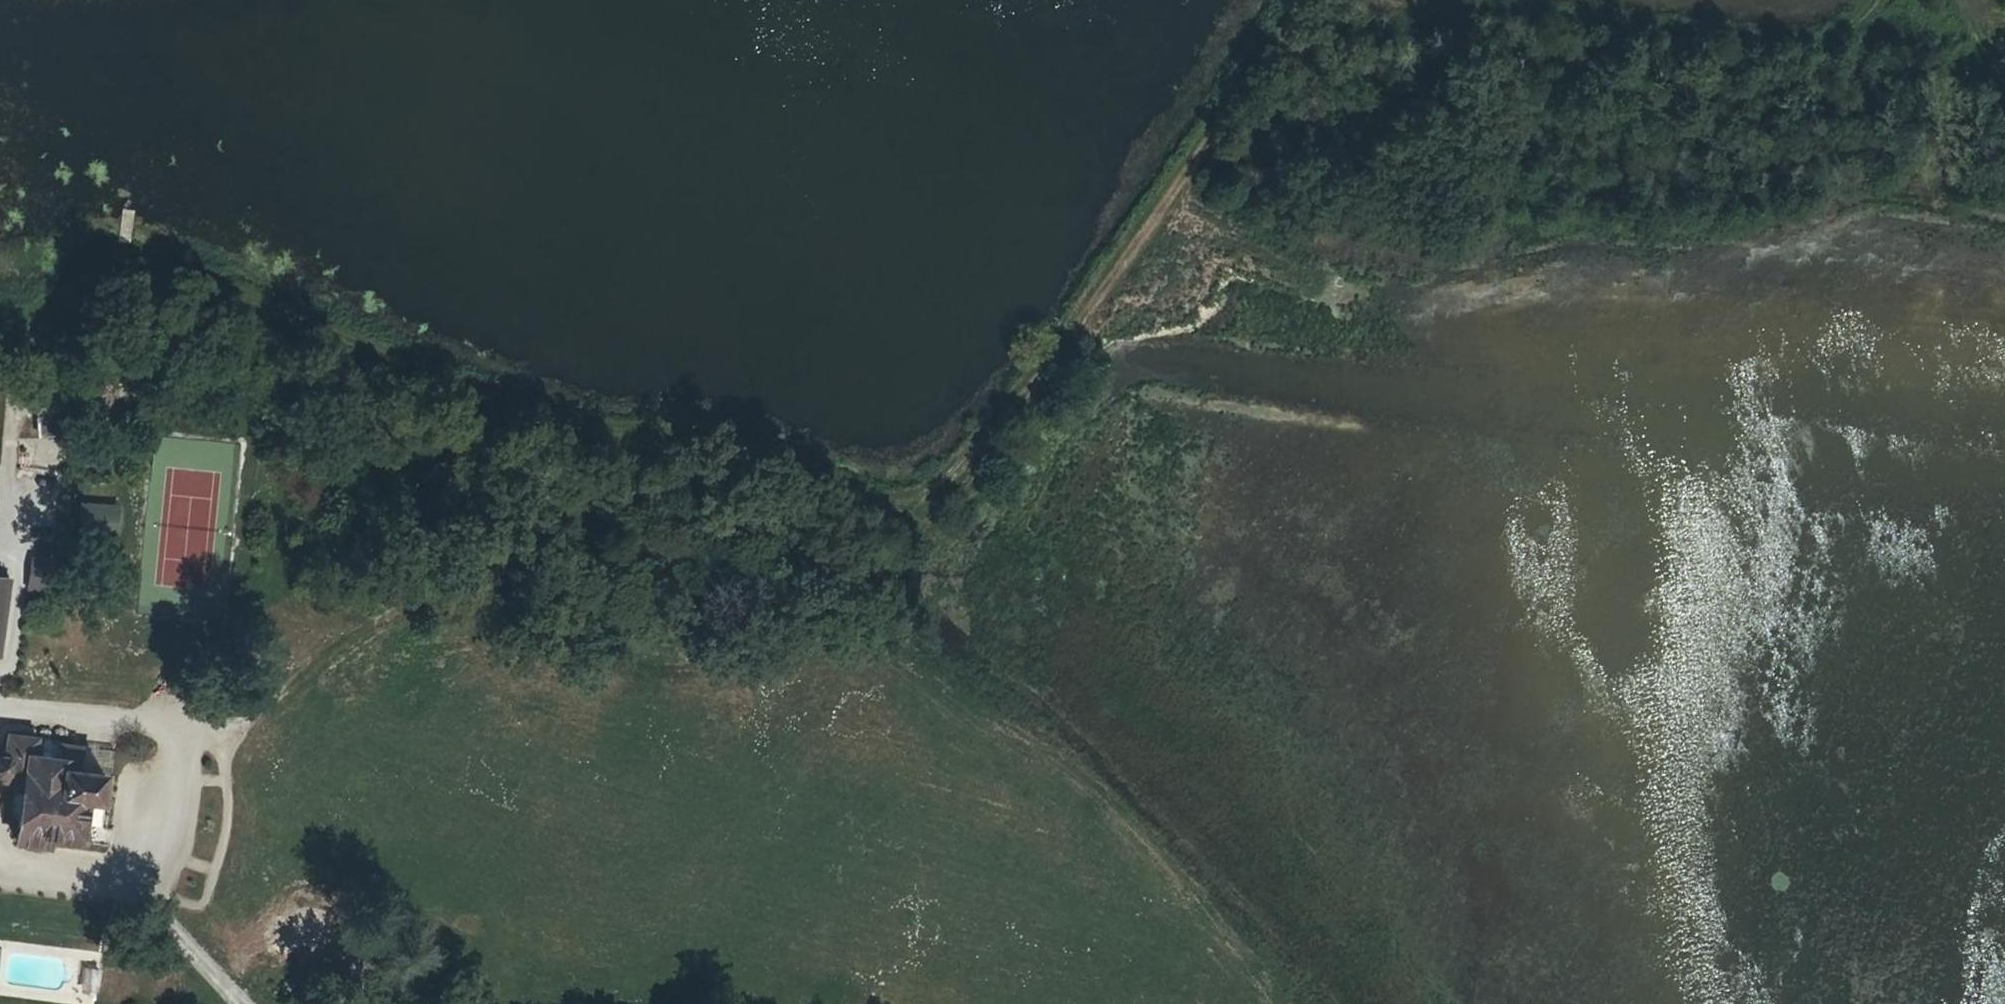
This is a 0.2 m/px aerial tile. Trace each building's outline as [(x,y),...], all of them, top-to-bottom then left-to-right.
[(55,435),(52,398),(37,399),(39,436),(55,435)] [(114,478),(87,479),(88,523),(115,522),(114,478)] [(171,499),(158,582),(201,589),(213,505),(171,499)] [(12,636),(14,577),(14,562),(0,561),(0,635),(12,636)] [(57,562),(43,562),(43,578),(57,579),(57,562)] [(12,636),(0,635),(0,650),(12,651),(12,636)] [(37,844),(40,851),(44,853),(51,851),(55,845),(67,846),(68,833),(122,834),(127,737),(91,737),(91,741),(18,739),(17,767),(5,766),(4,783),(15,784),(14,795),(29,796),(26,843),(37,844)]
